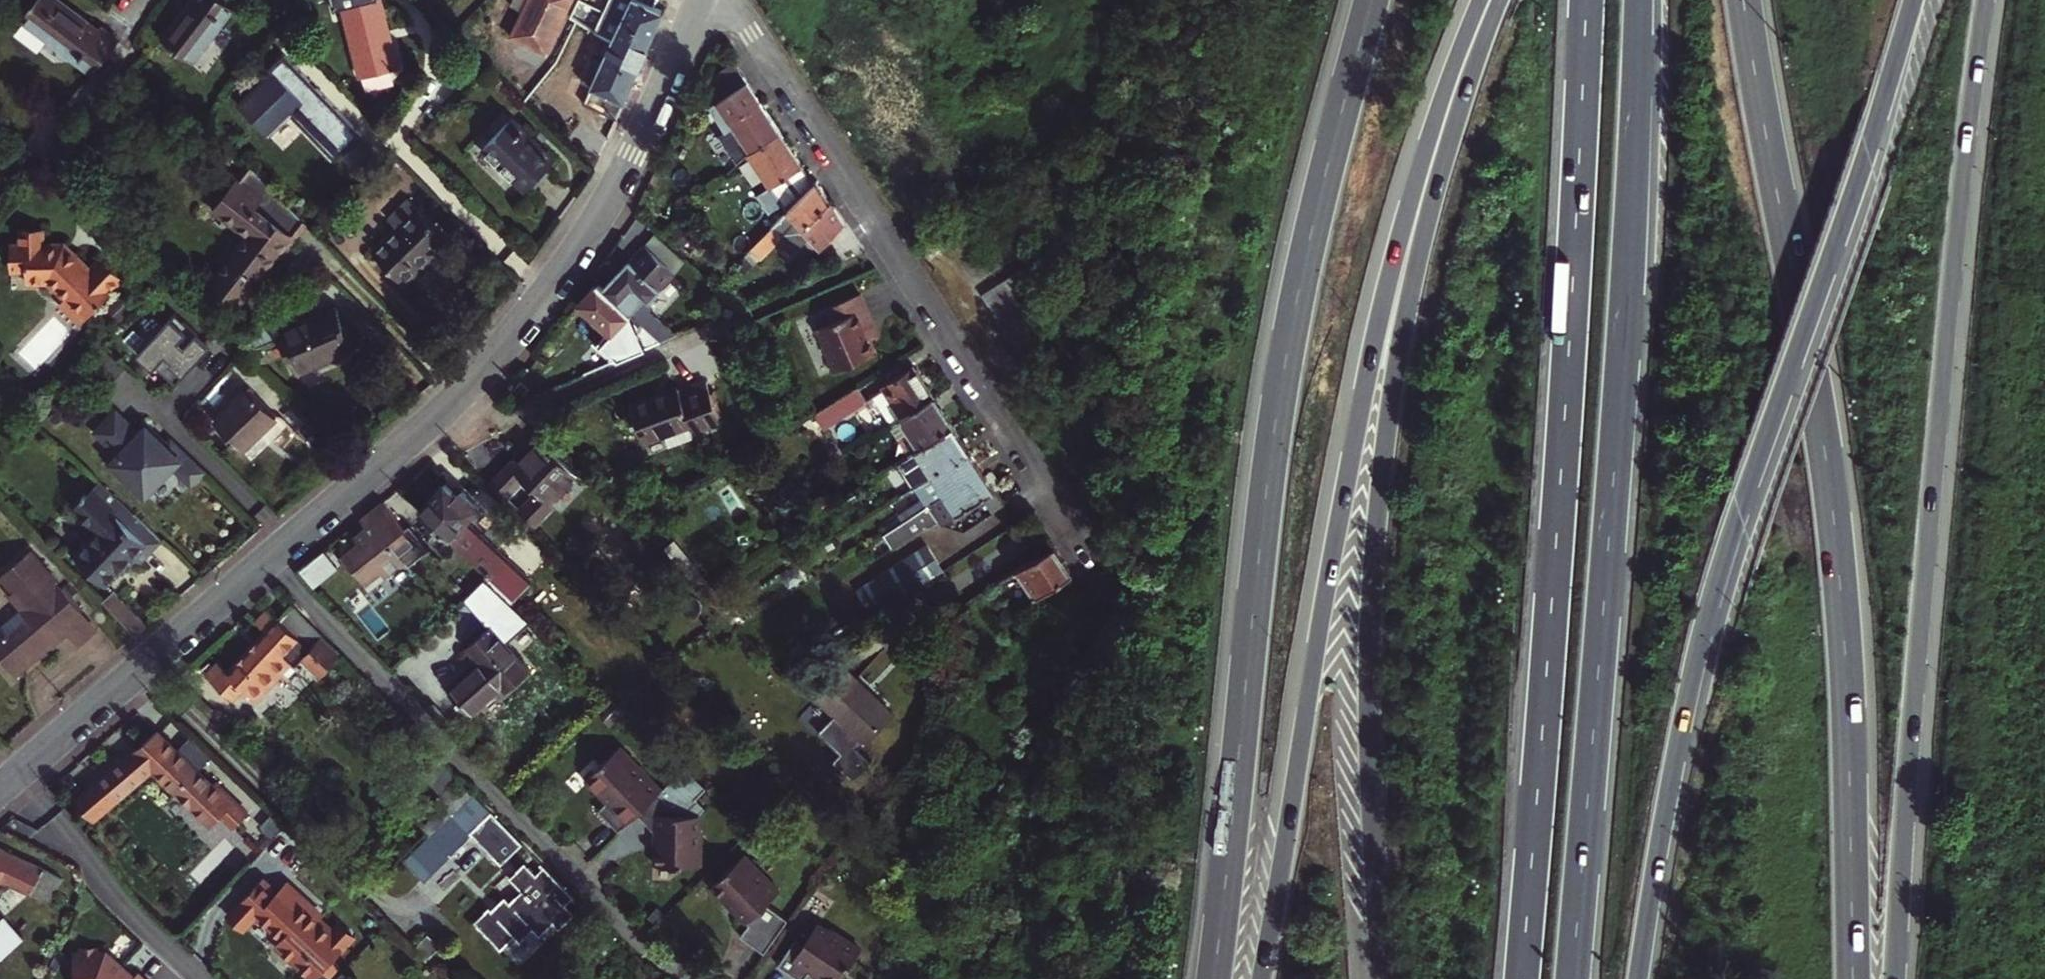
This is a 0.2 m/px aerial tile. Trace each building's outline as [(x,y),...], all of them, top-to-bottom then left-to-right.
[(101,26),(98,30),(59,0),(37,0),(22,19),(94,73),(119,40),(116,38),(101,26)] [(193,1),(164,41),(193,63),(234,8),(222,0),(191,0),(193,1)] [(360,78),(387,72),(390,74),(399,71),(384,0),(333,0),(335,11),(345,9),(360,78)] [(592,62),(555,44),(566,22),(581,28),(592,5),(594,2),(591,0),(517,0),(513,8),(524,13),(512,39),(538,50),(551,58),(583,78),(592,62)] [(654,36),(664,11),(655,7),(647,4),(640,0),(612,0),(607,12),(654,36)] [(644,59),(654,36),(607,12),(597,36),(603,40),(614,45),(644,59)] [(602,69),(614,45),(603,40),(592,62),(602,69)] [(618,120),(644,59),(614,45),(602,69),(586,104),(618,120)] [(274,73),(242,105),(272,135),(293,114),(338,157),(362,133),(286,56),(271,70),(274,73)] [(738,132),(752,153),(780,134),(736,66),(706,86),(728,118),(719,124),(726,136),(732,136),(738,132)] [(514,120),(486,148),(529,190),(557,162),(514,120)] [(752,153),(749,155),(787,213),(813,185),(780,134),(752,153)] [(310,224),(252,167),(219,212),(253,236),(218,285),(245,304),(278,256),(283,260),(310,224)] [(787,213),(745,257),(753,265),(758,260),(759,260),(775,243),(773,241),(777,236),(787,247),(801,231),(812,247),(845,227),(816,182),(813,185),(787,213)] [(390,219),(377,231),(410,264),(443,232),(404,194),(384,214),(390,219)] [(85,325),(129,282),(107,258),(95,269),(78,252),(70,243),(67,247),(63,243),(49,243),(50,228),(26,227),(26,242),(16,242),(15,269),(31,269),(31,281),(53,282),(69,298),(63,303),(85,325)] [(981,238),(957,254),(965,266),(989,251),(981,238)] [(989,251),(998,265),(1019,252),(1010,238),(989,251)] [(90,240),(78,252),(95,269),(107,258),(90,240)] [(642,247),(604,287),(640,323),(649,312),(652,310),(646,304),(672,276),(642,247)] [(965,266),(974,281),(998,265),(989,251),(965,266)] [(1027,264),(1006,278),(1016,293),(1037,280),(1027,264)] [(992,308),(1016,293),(1006,278),(983,293),(992,308)] [(584,375),(660,342),(648,330),(640,323),(604,287),(598,282),(580,304),(607,331),(595,346),(593,344),(592,347),(592,350),(580,360),(584,375)] [(992,308),(1000,321),(1024,306),(1016,293),(992,308)] [(870,323),(858,294),(821,310),(827,324),(816,329),(833,371),(873,353),(868,340),(862,327),(870,323)] [(293,302),(251,345),(257,350),(259,353),(288,341),(302,376),(358,351),(341,311),(304,327),(293,302)] [(1000,321),(1009,334),(1033,319),(1024,306),(1000,321)] [(648,330),(657,320),(649,312),(640,323),(648,330)] [(180,317),(140,358),(156,373),(161,368),(180,387),(197,369),(194,366),(211,348),(180,317)] [(1009,334),(1017,347),(1041,332),(1033,319),(1009,334)] [(674,336),(657,320),(648,330),(660,342),(674,336)] [(870,323),(862,327),(868,340),(876,336),(870,323)] [(1041,332),(1017,347),(1026,361),(1048,347),(1049,344),(1041,332)] [(874,397),(890,425),(900,419),(934,398),(914,368),(883,388),(884,391),(874,397)] [(227,381),(217,391),(225,398),(235,388),(227,381)] [(676,389),(629,407),(642,441),(689,424),(691,431),(719,421),(705,383),(677,393),(676,389)] [(815,415),(824,430),(866,402),(857,388),(815,415)] [(281,421),(254,394),(221,428),(247,454),(281,421)] [(934,398),(900,419),(919,449),(953,427),(934,398)] [(115,463),(135,483),(138,480),(150,492),(177,464),(196,482),(208,468),(175,437),(170,443),(151,425),(145,432),(120,408),(100,430),(124,453),(115,463)] [(916,479),(920,485),(970,453),(953,427),(919,449),(916,450),(929,471),(916,479)] [(578,476),(542,440),(514,470),(550,505),(578,476)] [(916,450),(903,459),(916,479),(929,471),(916,450)] [(970,453),(920,485),(926,494),(896,513),(902,523),(905,521),(926,507),(982,471),(970,453)] [(982,471),(926,507),(929,512),(935,509),(944,523),(961,512),(992,492),(994,490),(982,471)] [(100,495),(107,488),(100,482),(93,489),(100,495)] [(445,485),(420,511),(491,578),(509,560),(467,520),(480,506),(464,491),(459,497),(445,485)] [(87,489),(75,501),(78,505),(76,507),(101,532),(78,556),(106,585),(121,569),(135,555),(143,562),(163,541),(134,512),(133,513),(107,488),(100,495),(93,489),(90,493),(87,489)] [(994,490),(992,492),(986,514),(1003,503),(994,490)] [(986,514),(992,492),(961,512),(970,525),(986,514)] [(383,584),(403,567),(387,548),(402,536),(380,509),(371,516),(356,528),(363,537),(351,547),(355,551),(336,567),(347,580),(351,576),(363,590),(378,578),(383,584)] [(881,537),(889,551),(914,535),(905,521),(902,523),(881,537)] [(657,531),(649,537),(658,550),(667,545),(657,531)] [(920,546),(877,574),(893,599),(936,572),(920,546)] [(1054,547),(1018,570),(1035,598),(1073,576),(1054,547)] [(23,611),(30,618),(9,638),(2,631),(0,633),(0,657),(11,669),(16,665),(24,673),(51,648),(47,644),(65,628),(85,610),(64,587),(59,591),(45,578),(51,573),(30,550),(0,577),(0,579),(13,592),(9,596),(23,611)] [(143,562),(135,555),(121,569),(129,577),(143,562)] [(491,578),(514,600),(532,582),(509,560),(491,578)] [(64,587),(51,573),(45,578),(59,591),(64,587)] [(1013,574),(1007,577),(1009,582),(1015,578),(1013,574)] [(486,580),(464,603),(490,630),(492,632),(515,611),(487,584),(486,580)] [(1002,600),(993,586),(946,617),(955,631),(1002,600)] [(101,604),(103,606),(113,616),(133,637),(145,626),(113,593),(101,604)] [(230,701),(244,688),(257,700),(293,662),(312,681),(328,664),(324,660),(332,652),(290,608),(278,621),(268,613),(256,625),(266,634),(228,674),(218,665),(206,677),(230,701)] [(100,626),(85,610),(65,628),(80,644),(100,626)] [(30,618),(23,611),(2,631),(9,638),(30,618)] [(490,630),(468,649),(483,666),(452,694),(473,719),(505,690),(508,695),(531,675),(507,647),(530,626),(515,611),(492,632),(490,630)] [(16,665),(11,669),(19,677),(24,673),(16,665)] [(862,744),(891,713),(841,665),(812,696),(862,744)] [(215,786),(159,731),(98,783),(115,804),(155,770),(213,826),(223,816),(235,829),(250,814),(218,783),(215,786)] [(613,796),(608,801),(599,809),(619,831),(638,814),(656,833),(659,835),(662,835),(661,847),(655,851),(655,863),(702,864),(702,828),(699,828),(699,814),(707,807),(697,797),(706,789),(684,769),(662,790),(620,747),(587,778),(596,788),(604,786),(613,796)] [(455,780),(451,785),(465,799),(469,795),(455,780)] [(98,783),(77,800),(95,821),(115,804),(98,783)] [(432,803),(446,817),(465,799),(451,785),(432,803)] [(479,821),(465,834),(496,866),(518,845),(487,813),(479,821)] [(3,879),(52,901),(63,878),(0,849),(0,881),(3,879)] [(713,888),(725,901),(728,897),(736,906),(736,910),(736,912),(749,926),(741,937),(765,955),(789,921),(768,906),(781,893),(746,857),(713,888)] [(534,862),(526,870),(530,875),(539,866),(534,862)] [(571,916),(565,911),(560,905),(569,897),(539,866),(530,875),(526,870),(520,864),(504,879),(517,892),(506,903),(501,898),(488,910),(485,907),(470,922),(496,949),(510,936),(517,944),(530,931),(536,938),(549,925),(556,931),(571,916)] [(263,879),(242,903),(256,916),(257,915),(282,938),(277,944),(303,968),(306,964),(319,976),(355,936),(340,923),(333,931),(311,911),(315,907),(305,898),(296,908),(263,879)] [(286,881),(277,891),(296,908),(305,898),(286,881)] [(560,905),(565,911),(574,902),(569,897),(560,905)] [(728,902),(724,905),(735,917),(736,912),(736,910),(728,902)] [(230,916),(244,929),(256,916),(242,903),(230,916)] [(2,959),(24,937),(5,915),(0,920),(0,958),(2,959)] [(776,965),(797,978),(804,978),(809,971),(812,967),(822,973),(819,978),(821,978),(839,978),(858,950),(830,931),(828,934),(816,925),(803,943),(795,938),(776,965)] [(75,955),(76,978),(144,978),(138,973),(134,978),(107,953),(101,954),(101,948),(80,949),(80,954),(75,955)] [(812,967),(809,971),(819,978),(822,973),(812,967)]
